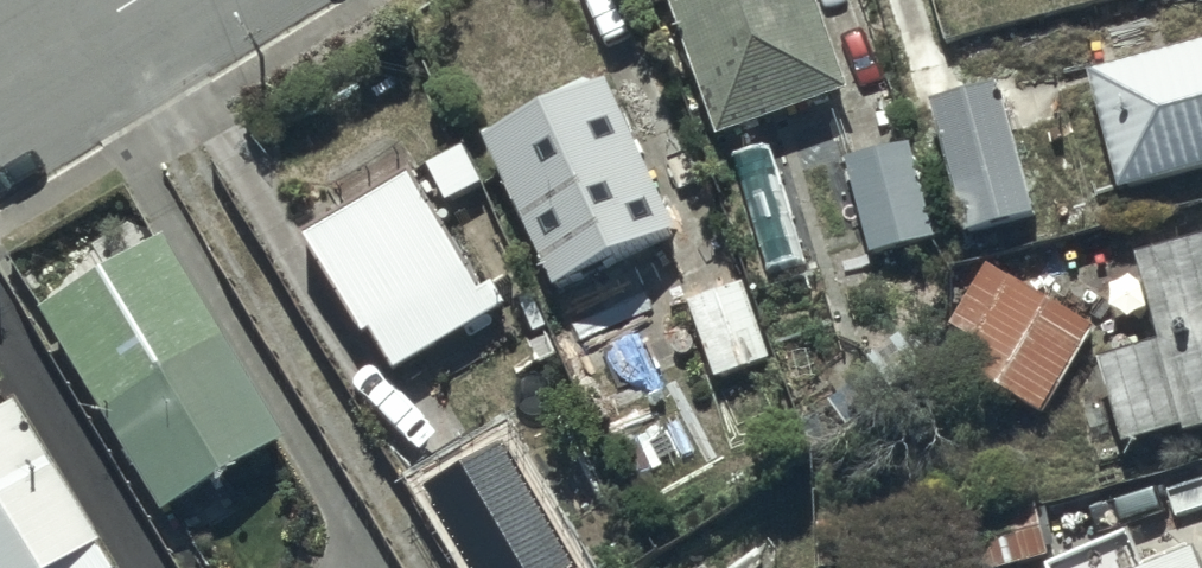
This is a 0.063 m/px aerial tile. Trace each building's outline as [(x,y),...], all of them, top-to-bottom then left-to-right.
[(716,139),(847,90),(814,0),(664,0),(716,139)] [(1082,75),(1111,194),(1201,172),(1201,46),(1082,75)] [(601,84),(480,141),(551,293),(673,236),(601,84)] [(990,88),(920,108),(959,241),(1028,221),(990,88)] [(904,153),(842,168),(863,258),(926,243),(904,153)] [(409,177),(300,246),(386,382),(495,312),(409,177)] [(167,235),(38,309),(160,522),(289,447),(167,235)] [(1132,264),(1156,349),(1095,365),(1120,458),(1201,436),(1201,244),(1132,264)] [(1086,325),(982,265),(917,376),(1020,437),(1086,325)] [(740,288),(685,305),(709,380),(764,363),(740,288)] [(360,409),(457,567),(547,567),(426,369),(360,409)] [(12,408),(0,415),(0,567),(109,567),(12,408)] [(964,567),(1015,567),(1043,562),(1030,503),(954,520),(964,567)] [(1124,540),(1051,567),(1135,567),(1124,540)]
